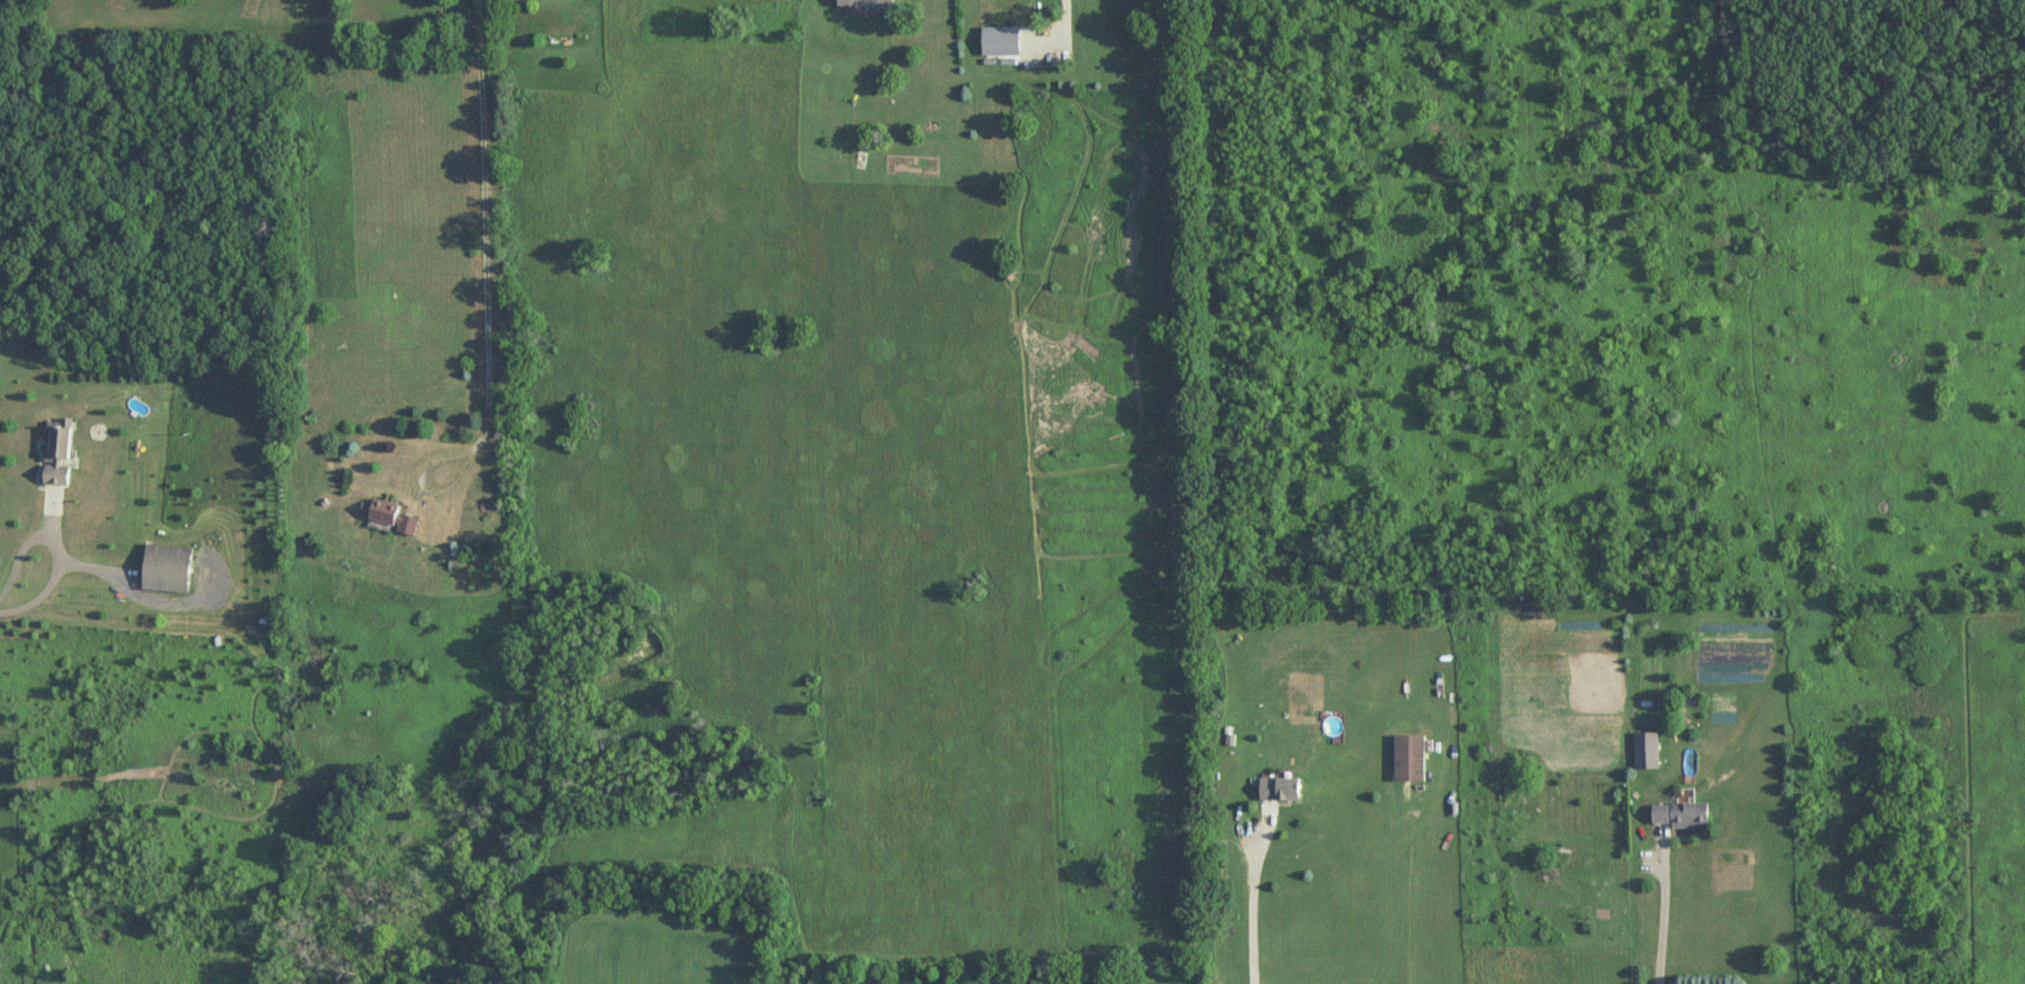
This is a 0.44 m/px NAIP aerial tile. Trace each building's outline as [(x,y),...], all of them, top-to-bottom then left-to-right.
[(833,8),(891,9),(891,0),(834,0),(833,8)] [(39,485),(68,488),(70,468),(66,468),(71,424),(46,421),(39,485)] [(386,529),(396,512),(373,497),(362,515),(386,529)] [(413,538),(417,520),(398,516),(394,534),(413,538)] [(143,545),(139,591),(187,595),(191,550),(143,545)] [(1633,735),(1633,772),(1657,772),(1657,735),(1633,735)] [(1424,737),(1392,737),(1392,783),(1424,783),(1424,737)] [(1257,801),(1299,801),(1299,779),(1257,779),(1257,801)] [(1669,830),(1706,830),(1706,805),(1649,805),(1649,825),(1669,825),(1669,830)]
